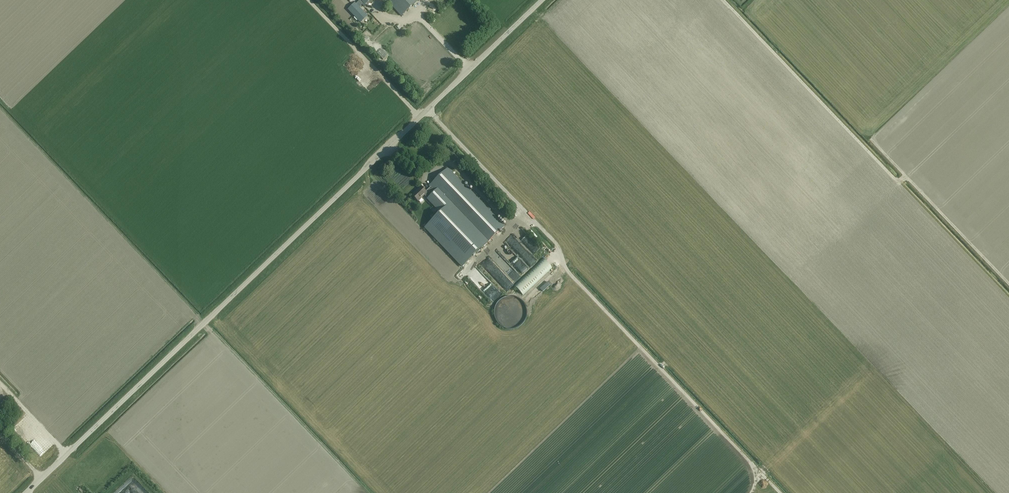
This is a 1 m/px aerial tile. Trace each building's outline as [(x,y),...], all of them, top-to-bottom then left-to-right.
[(401,16),(418,0),(386,0),(401,16)] [(355,3),(348,9),(361,22),(367,16),(359,8),(362,4),(359,1),(356,4),(355,3)] [(434,192),(428,198),(441,212),(440,212),(425,227),(463,266),(485,245),(504,227),(448,168),(429,186),(430,187),(434,192)] [(421,187),(412,195),(418,201),(424,195),(427,198),(428,198),(434,192),(430,187),(425,192),(421,187)] [(491,261),(493,259),(513,279),(519,274),(494,249),(487,256),(491,261)] [(476,258),(481,263),(485,259),(480,254),(476,258)] [(514,285),(523,295),(552,268),(543,258),(514,285)] [(483,265),(501,282),(504,278),(487,261),(483,265)]
